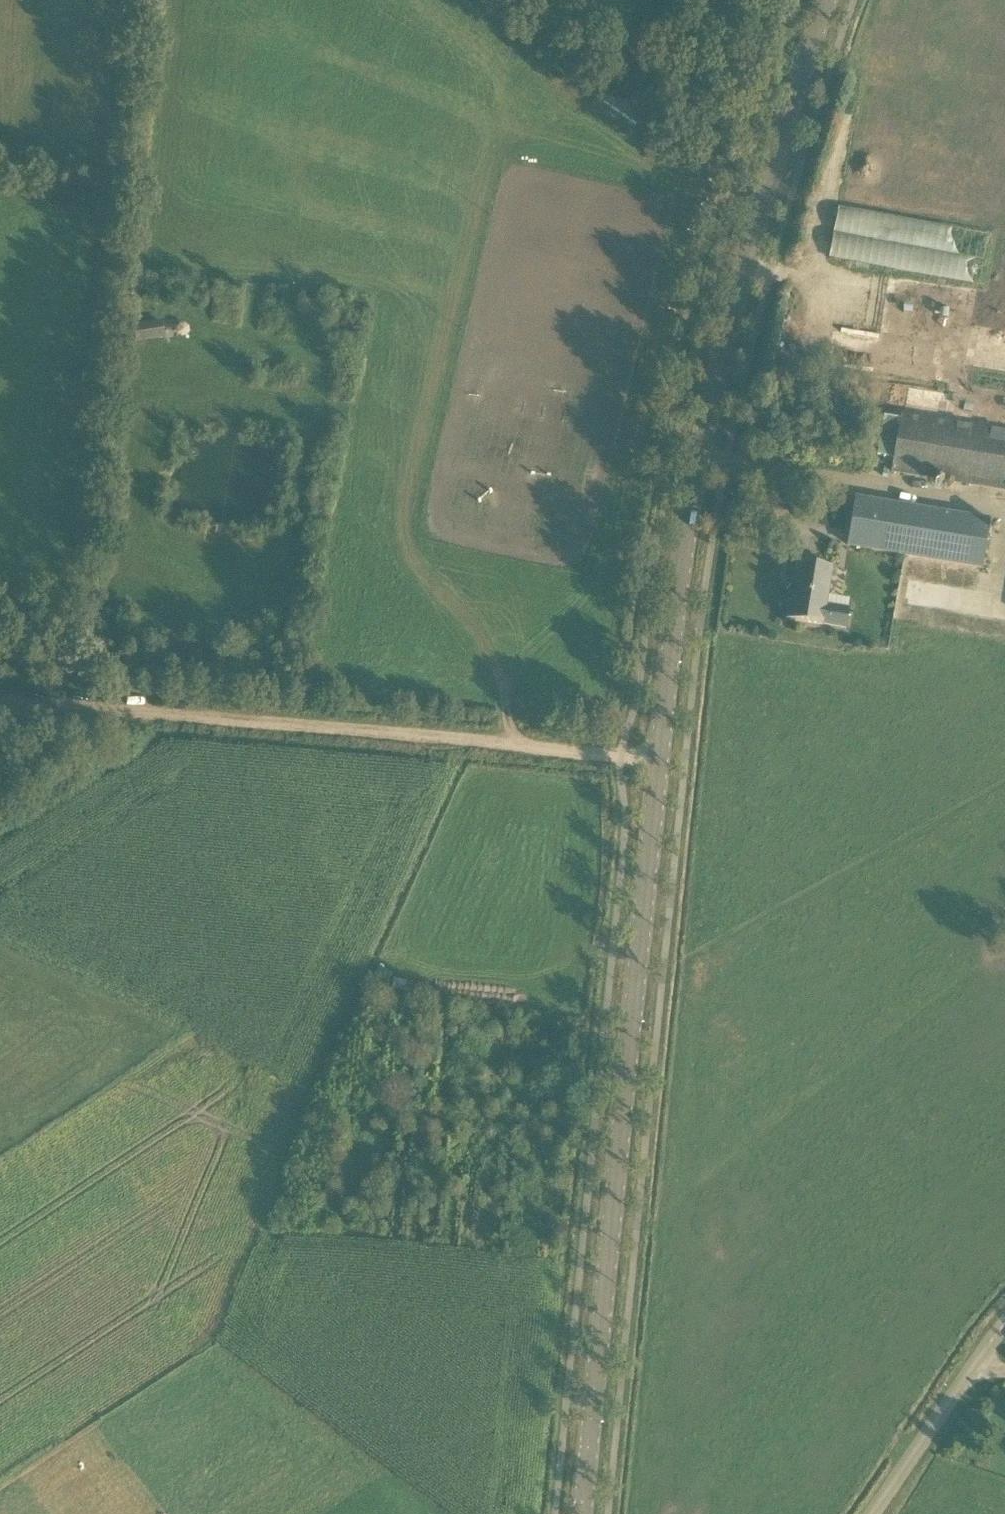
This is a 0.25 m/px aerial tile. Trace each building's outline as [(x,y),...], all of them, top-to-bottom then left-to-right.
[(858,82),(814,362),(1004,392),(1004,106),(858,82)] [(146,341),(164,339),(162,321),(144,324),(146,341)] [(892,472),(1004,491),(1004,433),(901,416),(892,472)] [(855,498),(847,546),(980,568),(988,520),(855,498)] [(825,607),(831,568),(798,563),(795,581),(792,581),(786,619),(822,625),(822,624),(845,628),(848,610),(825,607)]
